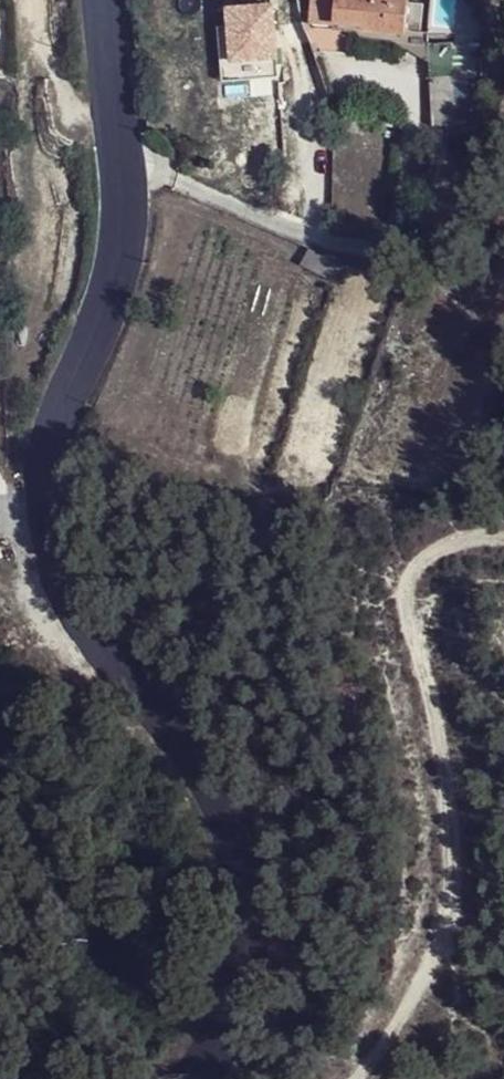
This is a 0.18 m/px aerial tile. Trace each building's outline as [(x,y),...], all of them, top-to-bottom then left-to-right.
[(310,22),(332,23),(331,28),(407,32),(408,30),(419,30),(421,3),(410,1),(410,0),(312,0),(310,22)] [(428,42),(429,79),(430,123),(480,122),(479,78),(465,78),(464,41),(428,42)]
